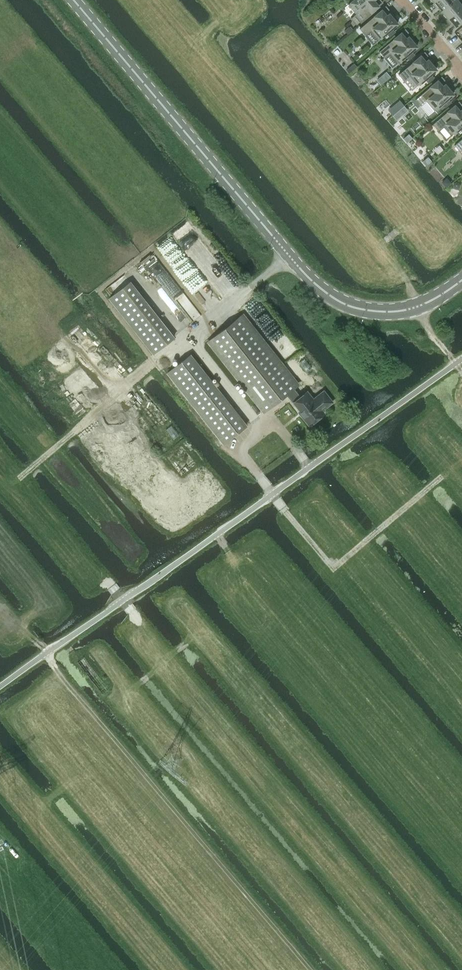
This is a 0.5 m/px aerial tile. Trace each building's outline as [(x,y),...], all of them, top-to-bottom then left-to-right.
[(351,18),(356,24),(378,5),(374,0),(353,0),(348,4),(349,4),(356,13),(351,18)] [(434,2),(438,7),(439,6),(442,9),(453,0),(436,0),(434,2)] [(442,9),(445,12),(444,13),(448,18),(461,7),(461,5),(458,0),(453,0),(442,9)] [(448,18),(452,23),(453,22),(456,26),(461,21),(461,7),(448,18)] [(382,9),(360,28),(365,34),(370,30),(378,39),(386,32),(389,36),(395,31),(392,28),(397,23),(389,13),(387,15),(382,9)] [(401,32),(379,51),(384,57),(390,53),(397,61),(397,62),(406,55),(409,59),(414,54),(411,50),(417,46),(409,36),(406,38),(401,32)] [(421,55),(398,74),(404,80),(409,76),(417,84),(416,85),(417,85),(425,78),(428,82),(434,77),(431,73),(436,69),(428,59),(426,61),(421,55)] [(380,84),(390,76),(386,71),(376,79),(380,84)] [(438,80),(415,99),(421,105),(429,114),(434,110),(442,103),(445,107),(451,102),(448,98),(453,94),(445,84),(443,86),(438,80)] [(433,123),(438,130),(444,125),(451,134),(451,135),(459,128),(461,131),(461,109),(460,111),(455,105),(433,123)] [(130,282),(109,298),(153,353),(174,337),(130,282)] [(298,385),(242,314),(208,341),(242,383),(241,384),(263,412),(287,393),(300,410),(299,411),(309,425),(324,413),(322,410),(333,402),(324,391),(313,399),(307,391),(300,397),(293,389),(298,385)] [(167,372),(224,443),(246,426),(189,355),(167,372)]
